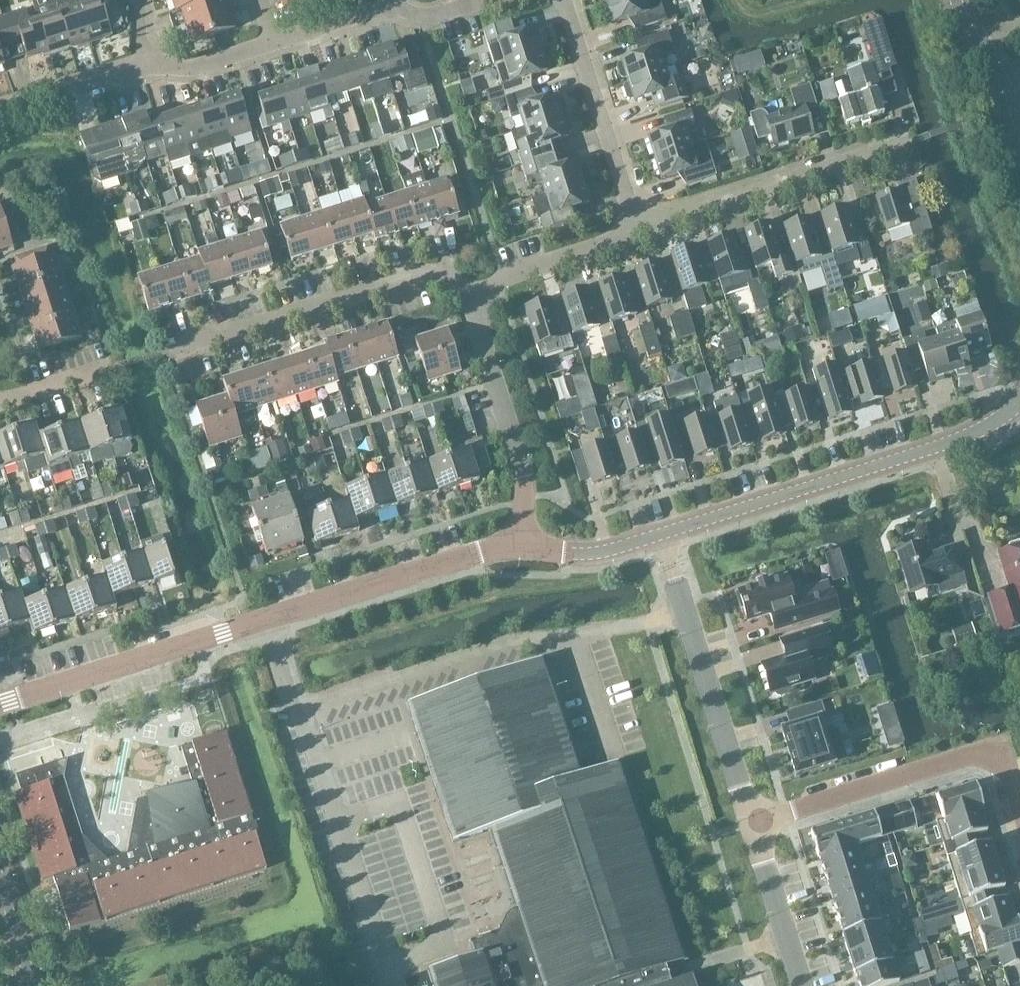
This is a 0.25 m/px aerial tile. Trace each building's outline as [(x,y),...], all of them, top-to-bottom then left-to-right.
[(49,55),(56,53),(55,49),(69,44),(55,2),(55,0),(32,0),(38,21),(39,21),(49,55)] [(55,2),(69,44),(70,48),(71,48),(74,48),(78,48),(81,46),(83,44),(91,42),(77,0),(55,0),(55,2)] [(91,42),(98,39),(101,40),(105,39),(108,37),(111,35),(112,35),(109,27),(121,23),(114,0),(77,0),(91,42)] [(182,9),(181,8),(197,3),(196,0),(173,0),(176,11),(182,9)] [(213,34),(235,28),(226,0),(206,0),(203,1),(213,34)] [(645,0),(604,0),(612,24),(634,17),(638,29),(666,20),(659,0),(655,0),(646,3),(645,0)] [(181,8),(182,9),(192,42),(213,34),(203,1),(197,3),(181,8)] [(26,12),(3,19),(9,41),(21,38),(27,58),(42,53),(43,57),(49,55),(39,21),(38,21),(30,24),(26,12)] [(0,20),(0,44),(9,41),(3,19),(0,20)] [(848,80),(833,85),(846,126),(884,114),(881,106),(887,104),(884,96),(897,92),(890,72),(897,70),(882,21),(863,27),(874,62),(845,71),(848,80)] [(503,62),(540,50),(533,28),(511,35),(507,23),(483,31),(487,44),(496,41),(503,62)] [(628,80),(665,69),(661,57),(674,53),(667,31),(639,40),(643,52),(621,59),(622,62),(619,64),(617,66),(620,77),(623,78),(626,77),(628,80)] [(846,53),(857,49),(852,36),(841,40),(846,53)] [(379,49),(389,80),(403,75),(407,92),(427,86),(418,59),(407,63),(401,42),(379,49)] [(359,56),(373,99),(392,93),(388,80),(389,80),(379,49),(359,56)] [(547,71),(540,50),(503,62),(494,64),(500,85),(504,98),(529,90),(525,78),(547,71)] [(364,102),(373,99),(359,56),(338,62),(348,93),(360,89),(364,102)] [(338,62),(317,69),(326,100),(329,99),(332,107),(331,108),(333,114),(340,112),(335,97),(348,93),(338,62)] [(326,100),(317,69),(297,75),(300,84),(310,114),(323,110),(326,120),(334,117),(333,114),(331,108),(332,107),(329,99),(326,100)] [(633,98),(634,102),(657,95),(660,107),(688,98),(682,76),(669,81),(665,69),(628,80),(629,84),(625,85),(623,88),(627,98),(630,99),(633,98)] [(290,121),(310,114),(300,84),(279,91),(290,121)] [(796,109),(768,118),(767,115),(763,113),(760,113),(753,114),(750,115),(757,139),(771,135),(774,146),(812,134),(805,111),(817,107),(809,84),(790,90),(796,109)] [(532,102),(529,90),(504,98),(511,119),(520,116),(524,128),(561,116),(561,114),(566,110),(562,99),(556,98),(555,95),(532,102)] [(288,121),(290,121),(279,91),(258,97),(268,128),(280,124),(284,134),(292,132),(288,121)] [(218,100),(231,140),(252,133),(249,124),(240,94),(218,100)] [(232,143),(231,140),(218,100),(198,107),(211,151),(232,143)] [(203,153),(211,151),(198,107),(177,113),(187,144),(199,140),(203,153)] [(654,158),(692,146),(688,134),(697,131),(690,110),(666,117),(670,129),(648,136),(654,158)] [(165,142),(157,120),(155,111),(133,118),(147,160),(166,154),(162,142),(165,142)] [(162,142),(166,154),(170,166),(178,164),(177,161),(190,157),(186,144),(187,144),(177,113),(157,120),(165,142),(162,142)] [(522,165),(550,156),(546,144),(568,137),(567,134),(572,130),(569,118),(562,117),(561,116),(524,128),(528,140),(515,144),(518,153),(522,165)] [(146,160),(147,160),(133,118),(113,125),(128,174),(137,171),(146,160)] [(388,123),(380,125),(383,137),(391,134),(388,123)] [(101,183),(128,174),(113,125),(79,135),(89,166),(90,165),(95,180),(101,183)] [(383,137),(380,125),(372,128),(376,139),(383,137)] [(347,136),(340,138),(343,149),(351,147),(351,146),(358,144),(355,133),(347,136)] [(343,149),(340,138),(324,143),(327,155),(336,152),(343,149)] [(695,158),(692,146),(654,158),(661,179),(683,172),(687,184),(715,175),(708,154),(695,158)] [(306,149),(298,151),(302,163),(310,160),(306,149)] [(298,151),(279,157),(283,168),(302,163),(298,151)] [(545,194),(583,182),(576,161),(554,168),(550,156),(522,165),(529,186),(541,182),(545,194)] [(271,173),(267,161),(262,163),(254,165),(258,177),(265,175),(271,173)] [(235,172),(220,176),(223,188),(231,185),(239,183),(235,172)] [(220,176),(205,181),(209,193),(223,188),(220,176)] [(427,186),(438,220),(459,214),(448,179),(427,186)] [(903,188),(898,189),(875,197),(887,232),(908,225),(912,237),(931,230),(915,179),(902,183),(903,188)] [(169,192),(162,194),(166,206),(182,201),(178,189),(176,180),(166,183),(169,192)] [(589,203),(583,182),(545,194),(532,198),(543,231),(571,222),(567,210),(589,203)] [(192,185),(178,189),(182,201),(190,199),(190,198),(196,196),(192,185)] [(375,234),(366,205),(364,199),(362,200),(361,194),(362,194),(359,185),(349,188),(353,203),(342,206),(353,241),(373,235),(375,234)] [(406,192),(417,227),(438,220),(427,186),(406,192)] [(397,234),(417,227),(406,192),(386,199),(397,234)] [(505,203),(510,221),(533,214),(528,196),(505,203)] [(375,234),(373,235),(375,240),(397,234),(386,199),(366,205),(375,234)] [(145,200),(137,202),(141,214),(149,212),(145,200)] [(141,214),(137,202),(130,205),(133,217),(141,214)] [(333,248),(353,241),(342,206),(322,213),(333,248)] [(846,206),(821,214),(820,214),(832,251),(853,244),(858,262),(872,257),(860,220),(851,223),(846,206)] [(312,254),(333,248),(322,213),(301,219),(312,254)] [(809,218),(783,226),(799,276),(821,269),(828,291),(843,287),(834,256),(822,260),(821,256),(809,218)] [(291,261),(312,254),(301,219),(280,226),(291,261)] [(770,223),(744,231),(756,269),(771,264),(776,278),(792,273),(787,258),(781,260),(770,223)] [(7,229),(6,225),(0,227),(0,250),(13,246),(10,237),(9,232),(7,229)] [(223,228),(215,231),(230,280),(251,273),(240,239),(227,243),(223,228)] [(198,252),(200,258),(209,287),(210,286),(230,280),(215,231),(214,231),(215,234),(206,237),(209,248),(198,252)] [(240,239),(251,273),(272,267),(261,232),(240,239)] [(733,235),(707,242),(711,255),(720,282),(725,298),(748,290),(756,313),(769,309),(759,279),(752,281),(745,257),(740,259),(733,235)] [(696,246),(670,254),(688,311),(707,306),(701,289),(708,286),(708,285),(720,282),(711,255),(700,259),(696,246)] [(41,258),(38,259),(34,260),(40,281),(62,274),(55,253),(50,255),(45,256),(41,258)] [(212,292),(210,286),(209,287),(200,258),(180,264),(190,299),(212,292)] [(22,264),(18,265),(13,267),(19,288),(40,281),(34,260),(30,261),(26,263),(22,264)] [(660,262),(634,270),(647,308),(672,300),(660,262)] [(159,271),(170,306),(190,299),(180,264),(159,271)] [(149,312),(170,306),(159,271),(138,277),(149,312)] [(68,295),(62,274),(40,281),(47,302),(68,295)] [(624,276),(598,284),(610,322),(636,314),(624,276)] [(19,288),(26,309),(47,302),(40,281),(19,288)] [(912,284),(892,287),(894,298),(913,295),(912,284)] [(587,288),(562,296),(561,296),(574,334),(599,326),(587,288)] [(68,295),(47,302),(54,323),(75,316),(68,295)] [(550,300),(530,306),(524,308),(537,346),(562,338),(550,300)] [(54,323),(47,302),(26,309),(33,330),(54,323)] [(676,340),(695,334),(688,311),(669,317),(676,340)] [(935,329),(938,339),(949,375),(956,373),(956,375),(971,370),(966,355),(990,347),(980,315),(935,329)] [(82,337),(75,316),(54,323),(61,344),(82,337)] [(54,323),(33,330),(40,351),(61,344),(54,323)] [(366,329),(377,364),(398,357),(387,323),(366,329)] [(651,323),(638,327),(648,358),(661,353),(651,323)] [(421,360),(454,350),(448,328),(415,339),(421,360)] [(357,371),(377,364),(366,329),(345,336),(357,371)] [(943,377),(949,375),(938,339),(926,342),(923,333),(902,339),(906,352),(905,352),(909,366),(922,362),(929,383),(943,379),(943,377)] [(611,370),(624,365),(614,335),(601,340),(611,370)] [(324,343),(326,348),(335,378),(336,377),(357,371),(345,336),(324,343)] [(758,356),(754,344),(741,348),(745,360),(758,356)] [(338,383),(336,377),(335,378),(326,348),(306,355),(317,390),(338,383)] [(461,371),(454,350),(421,360),(428,381),(461,371)] [(909,366),(905,352),(872,363),(881,391),(891,388),(893,395),(916,387),(909,366)] [(296,396),(317,390),(306,355),(285,361),(296,396)] [(296,396),(285,361),(265,368),(276,403),(296,396)] [(851,413),(848,402),(840,378),(839,378),(838,374),(839,373),(836,363),(812,371),(817,385),(807,388),(816,417),(826,414),(828,420),(851,413)] [(840,378),(848,402),(858,399),(860,405),(883,398),(881,391),(872,363),(839,373),(838,374),(839,378),(840,378)] [(276,403),(265,368),(244,374),(255,409),(276,403)] [(585,373),(571,377),(581,411),(596,407),(585,373)] [(255,409),(244,374),(223,381),(227,395),(234,416),(235,416),(255,409)] [(748,399),(738,401),(750,438),(760,435),(762,441),(785,434),(783,428),(774,399),(770,387),(746,395),(748,399)] [(774,399),(783,428),(793,424),(795,431),(818,423),(816,417),(807,388),(775,399),(774,399)] [(234,416),(227,395),(195,405),(202,426),(234,416)] [(752,444),(750,438),(738,401),(737,396),(713,403),(718,417),(707,420),(716,448),(727,445),(729,452),(752,444)] [(432,405),(436,417),(444,414),(440,402),(432,405)] [(427,419),(436,417),(432,405),(423,408),(427,419)] [(100,416),(113,457),(114,456),(114,459),(129,454),(132,448),(129,441),(131,441),(121,409),(100,416)] [(669,414),(636,425),(638,432),(640,437),(649,465),(659,462),(661,468),(684,461),(682,454),(673,426),(669,414)] [(399,415),(391,418),(394,430),(403,427),(399,415)] [(716,448),(707,420),(706,415),(673,426),(682,454),(692,451),(694,458),(717,450),(716,448)] [(93,464),(113,457),(100,416),(80,422),(90,454),(93,464)] [(235,416),(234,416),(202,426),(209,448),(242,437),(235,416)] [(394,430),(391,418),(382,421),(386,432),(394,430)] [(59,429),(71,468),(80,465),(78,458),(90,454),(80,422),(59,429)] [(38,435),(39,435),(35,423),(14,430),(24,462),(28,473),(48,466),(38,435)] [(72,470),(71,468),(59,429),(39,435),(38,435),(48,466),(51,477),(72,470)] [(350,431),(353,443),(362,440),(358,429),(350,431)] [(14,430),(0,435),(0,457),(4,468),(24,462),(14,430)] [(345,446),(353,443),(350,431),(341,434),(345,446)] [(649,465),(640,437),(638,432),(605,442),(614,471),(624,468),(626,474),(649,467),(649,465)] [(281,434),(264,443),(274,462),(291,453),(281,434)] [(448,456),(458,487),(479,481),(476,471),(491,467),(482,438),(476,440),(466,443),(468,450),(448,456)] [(616,477),(614,471),(605,442),(571,453),(580,482),(591,478),(593,485),(616,477)] [(253,466),(270,463),(266,445),(250,448),(253,466)] [(438,494),(458,487),(448,456),(428,462),(438,494)] [(322,457),(313,460),(317,471),(326,469),(322,457)] [(317,471),(313,460),(305,463),(308,474),(317,471)] [(407,469),(417,500),(438,494),(428,462),(407,469)] [(396,507),(417,500),(407,469),(386,476),(396,507)] [(135,474),(120,478),(124,491),(139,487),(135,474)] [(376,514),(396,507),(386,476),(366,482),(376,514)] [(344,489),(348,500),(349,500),(355,520),(376,514),(366,482),(344,489)] [(285,483),(276,486),(275,486),(278,495),(288,492),(285,483)] [(100,487),(104,498),(112,495),(109,484),(100,487)] [(231,503),(227,485),(218,488),(222,505),(231,503)] [(95,501),(104,498),(100,487),(91,489),(95,501)] [(266,487),(257,490),(260,499),(268,496),(266,487)] [(251,501),(260,499),(257,490),(248,493),(251,501)] [(126,497),(130,509),(138,506),(135,495),(126,497)] [(68,497),(59,500),(63,511),(71,508),(68,497)] [(121,512),(130,509),(126,497),(118,500),(121,512)] [(297,520),(296,517),(290,498),(252,509),(259,532),(297,520)] [(54,514),(63,511),(59,500),(50,502),(54,514)] [(359,531),(355,520),(349,500),(348,500),(328,507),(338,538),(359,531)] [(307,513),(313,532),(317,545),(338,538),(328,507),(307,513)] [(85,510),(89,522),(97,519),(94,508),(85,510)] [(26,510),(18,513),(21,524),(30,521),(26,510)] [(80,525),(89,522),(85,510),(76,513),(80,525)] [(13,527),(21,524),(18,513),(9,515),(13,527)] [(303,542),(297,523),(297,520),(259,532),(266,554),(303,542)] [(44,523),(47,535),(56,532),(52,521),(44,523)] [(39,538),(47,535),(44,523),(35,526),(39,538)] [(1019,542),(1011,545),(1010,549),(998,553),(1009,589),(989,596),(1001,636),(1019,630),(1019,544),(1019,542)] [(923,543),(897,551),(910,593),(937,585),(936,581),(962,573),(953,546),(927,554),(923,543)] [(15,545),(6,548),(10,559),(18,557),(15,545)] [(144,552),(154,584),(175,577),(165,546),(144,552)] [(6,548),(0,550),(0,558),(1,562),(10,559),(6,548)] [(299,560),(308,557),(305,548),(296,551),(299,560)] [(133,590),(154,584),(144,552),(123,559),(133,590)] [(105,577),(113,597),(133,590),(123,559),(102,566),(105,577)] [(736,593),(740,608),(743,607),(747,621),(769,614),(775,632),(838,612),(832,591),(802,600),(797,584),(789,586),(786,576),(783,576),(783,574),(770,578),(771,580),(766,582),(766,580),(756,583),(757,585),(738,591),(739,593),(736,593)] [(116,608),(113,597),(105,577),(85,583),(95,615),(116,608)] [(95,615),(85,583),(65,590),(75,621),(95,615)] [(65,590),(44,596),(54,628),(75,621),(65,590)] [(24,603),(20,591),(0,598),(0,600),(9,630),(29,623),(24,603)] [(33,635),(54,628),(44,596),(24,603),(29,623),(33,635)] [(9,630),(0,600),(0,633),(9,630)] [(972,623),(951,630),(956,645),(977,639),(972,623)] [(785,656),(761,663),(770,693),(774,692),(775,692),(775,694),(777,695),(780,696),(789,693),(791,692),(791,688),(791,687),(814,679),(809,663),(833,655),(824,626),(780,640),(785,656)] [(692,973),(671,980),(667,967),(688,960),(621,761),(591,771),(592,771),(584,774),(545,658),(406,703),(452,843),(483,833),(482,832),(490,830),(517,909),(512,912),(507,917),(496,938),(494,937),(483,941),(478,942),(474,945),(477,956),(428,972),(433,985),(696,985),(692,973)] [(782,729),(796,776),(835,763),(831,749),(843,745),(838,729),(826,733),(821,719),(826,717),(821,702),(790,711),(795,725),(782,729)] [(643,728),(626,738),(631,747),(648,737),(643,728)] [(64,778),(67,759),(16,775),(21,792),(13,794),(14,795),(15,795),(33,851),(32,851),(32,853),(34,852),(42,879),(41,880),(42,881),(53,878),(70,931),(101,921),(101,920),(104,919),(105,920),(267,869),(256,834),(259,833),(235,759),(226,732),(191,743),(192,744),(181,748),(193,787),(166,796),(167,791),(146,798),(137,800),(127,854),(107,860),(82,836),(64,778)] [(959,786),(936,793),(944,820),(980,808),(983,808),(976,785),(960,790),(959,786)] [(897,805),(905,830),(917,826),(909,801),(897,805)] [(893,833),(905,830),(897,805),(886,809),(893,833)] [(944,820),(937,822),(944,845),(953,842),(977,834),(987,831),(980,808),(944,820)] [(880,811),(874,813),(876,820),(882,818),(880,811)] [(878,828),(876,820),(874,813),(852,819),(860,844),(887,835),(885,826),(878,828)] [(882,818),(876,820),(878,828),(885,826),(882,818)] [(852,819),(832,826),(839,850),(857,845),(860,844),(852,819)] [(839,850),(832,826),(810,832),(818,857),(819,857),(839,850)] [(981,845),(977,834),(953,842),(957,852),(947,855),(954,878),(998,864),(991,842),(981,845)] [(882,844),(886,856),(893,854),(890,842),(882,844)] [(839,850),(819,857),(825,875),(863,864),(857,845),(839,850)] [(825,875),(831,895),(869,883),(863,864),(825,875)] [(1005,887),(998,864),(954,878),(961,901),(970,898),(974,908),(998,901),(995,890),(1005,887)] [(902,881),(893,884),(897,896),(906,893),(902,881)] [(869,883),(831,895),(837,914),(875,903),(869,883)] [(1008,898),(998,901),(974,908),(964,911),(971,933),(1015,919),(1008,898)] [(875,903),(837,914),(843,934),(881,922),(875,903)] [(909,909),(893,915),(896,925),(913,919),(909,909)] [(923,930),(922,926),(920,918),(912,920),(916,932),(923,930)] [(1015,919),(971,933),(970,934),(977,957),(1019,943),(1019,927),(1017,919),(1015,919)] [(842,934),(848,954),(887,942),(896,940),(889,920),(881,922),(843,934),(842,934)] [(929,923),(922,926),(923,930),(926,938),(933,936),(929,923)] [(923,930),(916,932),(919,944),(927,942),(926,938),(923,930)] [(887,942),(848,954),(854,974),(856,973),(893,962),(887,942)] [(928,947),(928,948),(932,959),(940,957),(936,945),(928,947)] [(999,956),(1003,969),(1019,963),(1019,949),(999,956)] [(895,956),(899,967),(918,960),(914,950),(895,956)] [(916,954),(919,966),(927,963),(924,952),(916,954)] [(988,960),(977,963),(979,971),(991,967),(988,960)] [(953,964),(956,972),(968,968),(965,961),(953,964)] [(856,973),(859,985),(884,985),(899,981),(893,962),(856,973)] [(944,976),(956,972),(953,964),(941,968),(944,976)]
